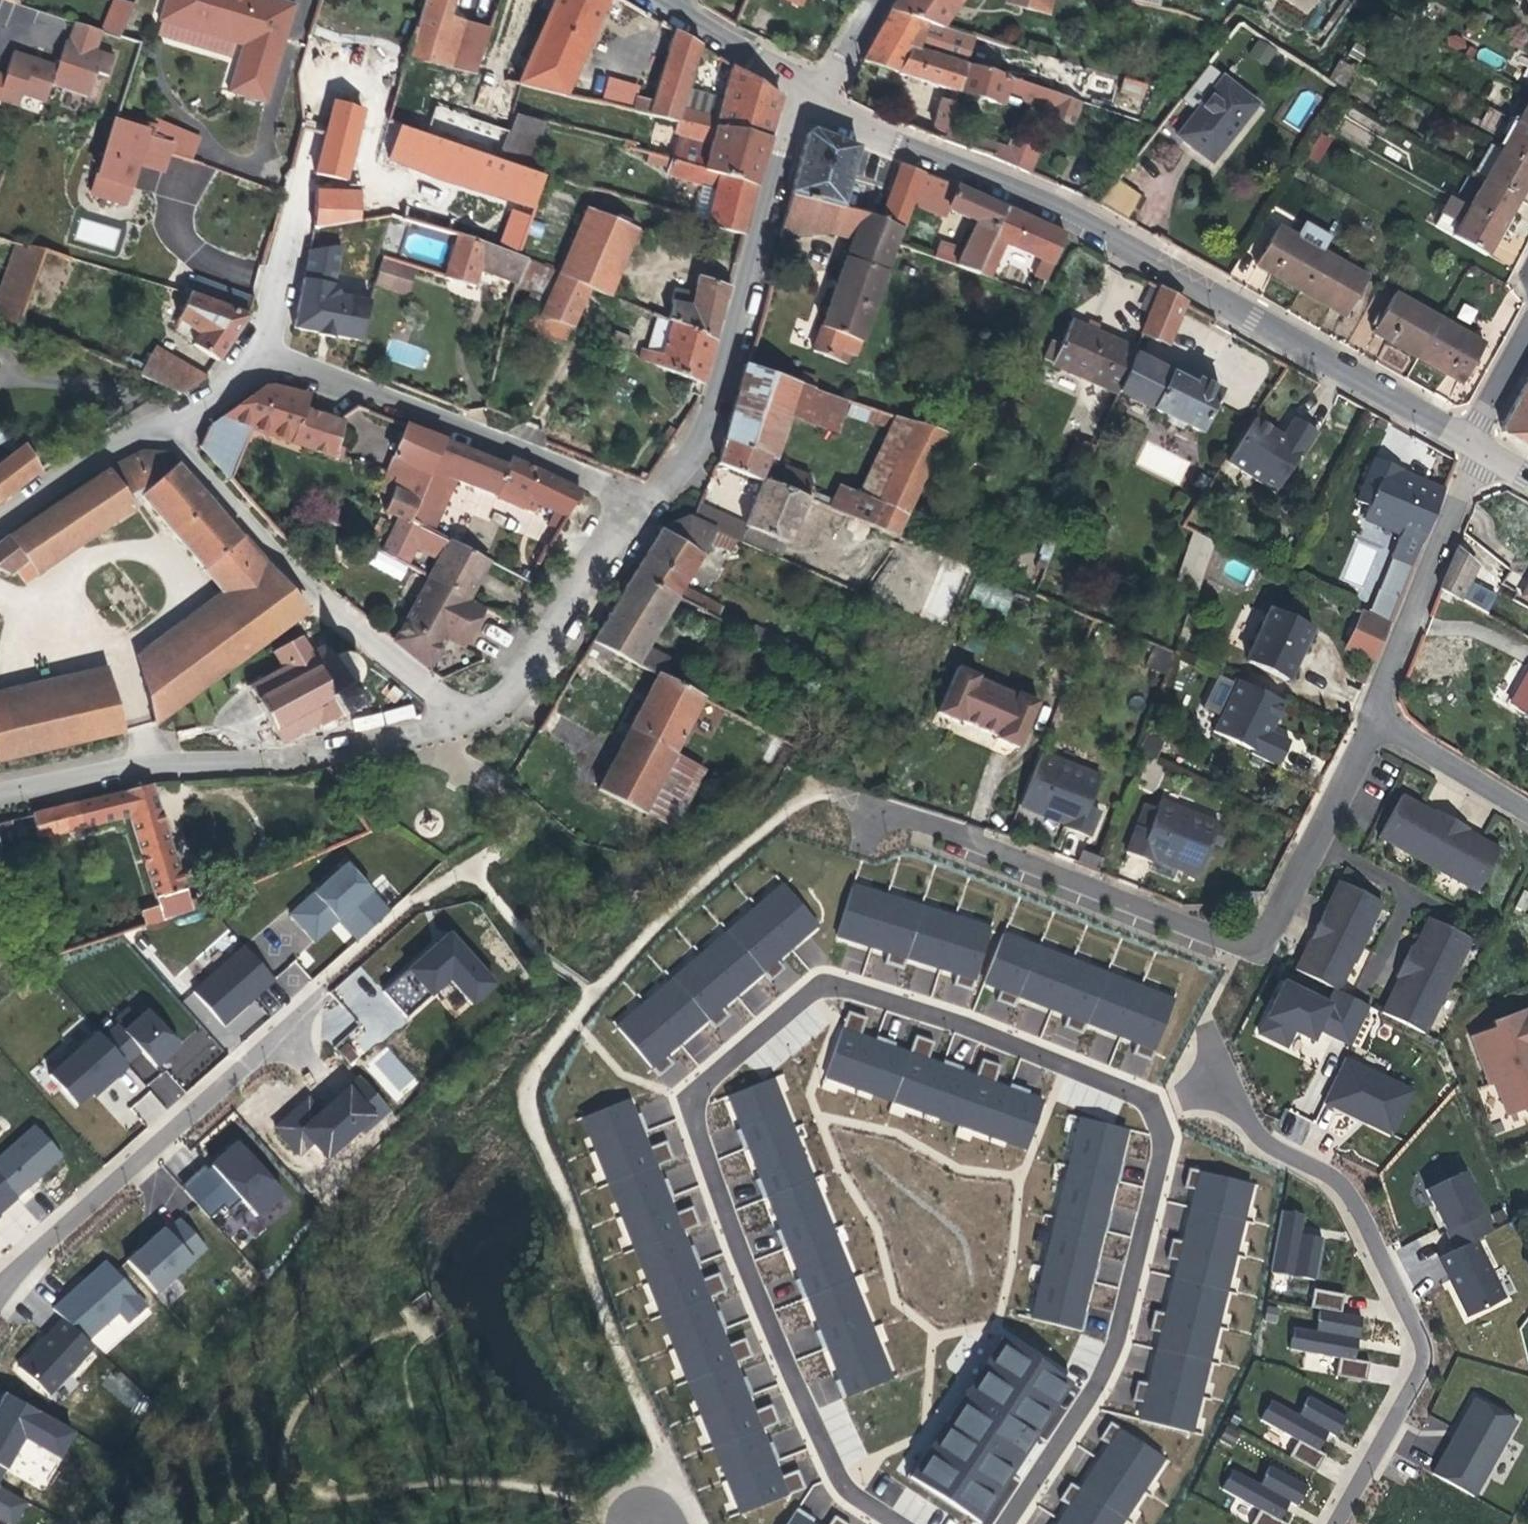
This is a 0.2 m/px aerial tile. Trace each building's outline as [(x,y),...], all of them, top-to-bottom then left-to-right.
[(132,4),(121,0),(117,0),(108,22),(123,28),(132,4)] [(281,0),(165,0),(159,21),(161,21),(235,44),(242,46),(228,92),(265,103),(296,5),(281,0)] [(453,0),(423,0),(405,58),(473,72),(488,32),(448,18),(453,0)] [(606,0),(546,0),(544,4),(551,7),(517,85),(563,96),(606,0)] [(961,0),(899,0),(891,11),(941,28),(942,26),(961,0)] [(1037,0),(1017,0),(1015,7),(1034,12),(1037,0)] [(1052,0),(1037,0),(1034,12),(1048,16),(1052,0)] [(973,35),(971,33),(970,36),(942,26),(941,28),(891,11),(876,38),(910,50),(964,64),(973,35)] [(1487,25),(1491,17),(1483,12),(1479,21),(1487,25)] [(235,44),(161,21),(155,40),(229,62),(235,44)] [(119,38),(123,28),(108,22),(104,32),(119,38)] [(65,40),(56,66),(50,85),(87,97),(95,73),(106,77),(113,57),(93,50),(99,31),(74,23),(67,41),(65,40)] [(681,107),(701,46),(700,45),(674,30),(652,103),(636,98),(632,112),(635,112),(648,115),(676,123),(677,122),(678,119),(681,107)] [(897,73),(910,50),(876,38),(862,61),(897,73)] [(1357,60),(1364,48),(1355,43),(1348,55),(1357,60)] [(958,92),(965,65),(964,64),(910,50),(897,73),(921,81),(951,90),(957,92),(958,92)] [(50,85),(56,66),(13,52),(5,75),(0,91),(0,101),(17,107),(20,96),(43,103),(50,85)] [(1344,86),(1354,69),(1339,61),(1329,78),(1344,86)] [(1212,163),(1258,104),(1206,63),(1179,98),(1196,111),(1177,136),(1195,151),(1212,163)] [(1011,78),(965,65),(958,92),(1003,106),(1004,102),(1018,107),(1020,102),(1049,111),(1047,117),(1074,127),(1082,103),(1011,78)] [(776,115),(780,101),(779,96),(732,66),(730,70),(727,82),(717,118),(715,127),(769,140),(776,115)] [(1120,93),(1139,98),(1143,84),(1124,79),(1120,93)] [(345,181),(360,121),(362,110),(366,100),(336,89),(325,133),(326,133),(315,174),(314,189),(314,196),(333,195),(334,195),(345,181)] [(947,127),(957,92),(951,90),(948,102),(941,100),(933,126),(931,136),(943,140),(947,127)] [(394,121),(388,119),(391,109),(366,100),(362,110),(360,121),(390,132),(393,123),(394,121)] [(1517,122),(1527,129),(1527,103),(1517,122)] [(717,118),(681,107),(678,119),(677,122),(714,129),(715,127),(717,118)] [(508,131),(493,126),(492,131),(432,111),(426,132),(474,148),(498,157),(508,131)] [(527,167),(544,122),(514,114),(508,131),(498,157),(507,160),(523,166),(527,167)] [(190,160),(199,136),(154,118),(151,126),(154,126),(152,137),(170,142),(174,144),(171,153),(190,160)] [(1502,133),(1509,137),(1517,122),(1510,118),(1502,133)] [(400,134),(404,125),(394,121),(393,123),(390,132),(400,134)] [(161,170),(170,142),(152,137),(146,135),(147,132),(115,122),(93,193),(124,203),(136,163),(161,170)] [(703,169),(714,129),(677,122),(676,123),(673,133),(677,134),(671,158),(703,169)] [(1517,122),(1509,137),(1501,150),(1527,165),(1527,129),(1517,122)] [(764,160),(769,140),(715,127),(714,129),(703,169),(756,187),(762,168),(764,160)] [(1007,147),(947,127),(943,140),(990,157),(1014,167),(1029,173),(1040,145),(1013,134),(1007,147)] [(469,164),(474,148),(426,132),(425,132),(423,131),(413,128),(407,148),(409,146),(469,164)] [(807,133),(790,194),(790,195),(842,208),(842,206),(859,148),(813,130),(807,133)] [(1317,161),(1329,141),(1319,135),(1307,155),(1317,161)] [(79,148),(84,140),(79,137),(74,146),(79,148)] [(1496,160),(1501,150),(1490,144),(1484,154),(1496,160)] [(448,234),(469,164),(409,146),(407,148),(400,170),(401,173),(414,177),(407,200),(402,221),(448,234)] [(482,244),(507,160),(498,157),(474,148),(469,164),(448,234),(457,236),(457,235),(482,244)] [(1527,181),(1527,165),(1501,150),(1496,160),(1484,154),(1473,172),(1519,198),(1527,183),(1527,181)] [(668,166),(671,158),(648,153),(646,163),(662,167),(663,165),(668,166)] [(751,208),(756,187),(703,169),(671,158),(668,166),(666,174),(680,179),(679,179),(701,186),(694,219),(708,223),(708,225),(743,235),(744,231),(748,219),(751,208)] [(912,205),(923,172),(901,164),(881,219),(881,220),(903,229),(912,205)] [(519,254),(546,175),(547,174),(527,167),(523,166),(493,248),(518,256),(518,255),(519,254)] [(1503,226),(1519,198),(1473,172),(1471,171),(1455,199),(1469,207),(1503,226)] [(948,209),(958,186),(923,172),(912,205),(944,218),(948,209)] [(1127,221),(1141,195),(1117,178),(1098,204),(1127,221)] [(977,220),(996,227),(997,227),(1006,208),(985,199),(958,186),(948,209),(977,220)] [(903,229),(881,220),(842,208),(790,195),(790,196),(781,232),(827,234),(828,233),(853,239),(827,311),(812,351),(846,364),(850,354),(855,356),(896,245),(897,243),(896,243),(901,231),(902,231),(903,229)] [(402,221),(407,200),(398,197),(391,217),(393,218),(398,220),(402,221)] [(1452,236),(1469,207),(1455,199),(1451,197),(1434,226),(1452,236)] [(1503,226),(1469,207),(1452,236),(1486,256),(1495,240),(1503,226)] [(991,238),(1006,244),(1040,259),(1053,264),(1065,234),(1037,221),(1007,208),(1006,208),(997,227),(996,227),(991,238)] [(631,241),(636,229),(587,209),(559,274),(559,275),(589,288),(608,297),(612,287),(622,263),(631,241)] [(79,219),(75,242),(117,249),(121,227),(79,219)] [(991,238),(996,227),(977,220),(962,251),(955,265),(975,272),(981,260),(991,238)] [(1321,252),(1330,237),(1304,222),(1296,237),(1277,226),(1255,265),(1277,278),(1299,290),(1321,252)] [(638,244),(643,232),(636,229),(631,241),(638,244)] [(517,284),(526,260),(526,259),(518,255),(518,256),(493,248),(482,244),(457,235),(457,236),(444,276),(444,278),(474,287),(480,270),(516,283),(517,284)] [(1006,244),(991,238),(981,260),(996,267),(1006,244)] [(934,258),(955,265),(962,251),(939,242),(934,258)] [(46,251),(18,243),(0,295),(0,321),(8,323),(7,325),(16,328),(46,251)] [(359,341),(369,301),(341,295),(333,285),(336,269),(341,245),(308,251),(303,278),(293,328),(318,333),(317,335),(327,337),(334,338),(334,336),(359,341)] [(1367,278),(1321,252),(1299,290),(1324,304),(1345,316),(1367,278)] [(393,290),(401,265),(382,259),(375,282),(374,284),(393,290)] [(542,314),(559,275),(559,274),(526,259),(526,260),(517,284),(516,287),(529,293),(522,308),(542,314)] [(1053,264),(1040,259),(1034,275),(1046,280),(1053,264)] [(990,278),(996,267),(981,260),(975,272),(990,278)] [(407,295),(415,269),(401,265),(393,290),(407,295)] [(571,327),(589,288),(559,275),(542,314),(522,308),(522,310),(518,323),(534,329),(538,315),(570,329),(571,327)] [(720,320),(729,287),(698,276),(694,294),(674,290),(667,320),(714,341),(720,320)] [(1150,313),(1161,288),(1152,284),(1140,309),(1150,313)] [(614,298),(617,290),(612,287),(608,297),(613,299),(614,298)] [(1167,343),(1184,302),(1161,288),(1150,313),(1142,333),(1167,343)] [(219,360),(249,315),(189,293),(178,319),(176,324),(175,326),(176,327),(175,329),(189,339),(190,338),(194,342),(192,345),(216,360),(219,360)] [(1416,357),(1438,319),(1394,293),(1382,315),(1375,328),(1372,332),(1395,345),(1416,357)] [(1375,328),(1382,315),(1377,312),(1370,325),(1375,328)] [(566,339),(570,329),(538,315),(534,329),(566,339)] [(702,385),(714,341),(667,320),(657,316),(647,351),(643,349),(639,358),(691,380),(689,386),(694,388),(692,394),(699,397),(702,385)] [(1462,384),(1484,345),(1438,319),(1416,357),(1442,372),(1462,384)] [(1117,391),(1133,354),(1135,350),(1095,332),(1086,328),(1070,322),(1060,345),(1052,341),(1043,359),(1052,363),(1117,393),(1117,391)] [(1095,332),(1097,325),(1093,324),(1089,322),(1086,328),(1095,332)] [(624,352),(630,338),(613,332),(607,345),(624,352)] [(206,375),(157,348),(139,376),(180,394),(206,378),(205,377),(206,375)] [(1213,402),(1219,391),(1197,380),(1194,385),(1172,374),(1133,354),(1117,391),(1153,409),(1199,433),(1212,405),(1214,406),(1215,404),(1213,402)] [(847,400),(814,390),(814,388),(781,377),(747,365),(744,364),(735,397),(788,414),(788,415),(836,431),(847,400)] [(814,388),(817,378),(801,373),(800,376),(784,371),(781,377),(814,388)] [(1527,448),(1527,379),(1520,393),(1500,428),(1502,433),(1527,448)] [(336,420),(305,409),(309,395),(271,386),(263,387),(208,426),(199,446),(229,479),(250,427),(250,426),(260,421),(290,432),(291,432),(296,434),(297,433),(302,435),(306,444),(305,447),(334,457),(335,456),(337,445),(343,423),(336,420)] [(781,441),(788,415),(788,414),(735,397),(730,417),(729,422),(779,442),(781,441)] [(898,432),(904,419),(870,408),(866,421),(889,429),(898,432)] [(1274,493),(1299,456),(1302,458),(1318,433),(1294,418),(1282,435),(1274,430),(1254,417),(1225,461),(1274,493)] [(876,502),(914,422),(904,419),(898,432),(889,429),(859,494),(876,502)] [(302,435),(297,433),(296,434),(291,432),(290,432),(260,421),(250,426),(250,427),(305,447),(306,444),(302,435)] [(772,457),(779,442),(729,422),(724,438),(772,457)] [(896,535),(916,492),(945,432),(914,422),(876,502),(859,494),(855,493),(853,499),(837,492),(833,501),(830,509),(895,537),(896,535)] [(431,470),(444,441),(405,426),(394,456),(394,458),(388,473),(398,477),(393,489),(405,494),(419,500),(429,474),(431,470)] [(17,436),(17,433),(0,428),(0,443),(16,451),(24,445),(17,436)] [(807,499),(808,500),(812,492),(812,490),(809,476),(781,465),(782,461),(772,457),(724,438),(723,441),(717,464),(760,481),(762,482),(763,480),(766,481),(808,498),(807,499)] [(508,461),(506,465),(444,441),(431,470),(447,477),(495,495),(508,501),(514,489),(516,490),(528,496),(527,497),(565,515),(580,493),(579,489),(508,461)] [(1138,466),(1181,480),(1189,459),(1146,444),(1138,466)] [(40,470),(24,445),(16,451),(0,463),(0,501),(40,470)] [(342,456),(345,447),(337,445),(335,456),(341,458),(342,457),(342,456)] [(37,573),(135,507),(132,503),(140,496),(220,588),(257,559),(271,575),(233,603),(141,671),(155,723),(306,611),(304,608),(303,607),(299,603),(281,583),(263,562),(245,542),(231,525),(209,500),(170,454),(143,452),(108,469),(8,537),(26,562),(34,573),(37,573)] [(1391,556),(1393,557),(1413,565),(1445,491),(1418,479),(1413,482),(1398,476),(1399,472),(1401,468),(1375,458),(1364,484),(1376,489),(1363,519),(1379,526),(1381,521),(1402,530),(1391,556)] [(425,527),(447,477),(431,470),(429,474),(419,500),(411,519),(409,522),(423,529),(424,527),(425,527)] [(650,477),(641,472),(638,480),(643,482),(646,481),(650,477)] [(1408,475),(1399,472),(1398,476),(1413,482),(1418,479),(1408,475)] [(392,488),(393,489),(398,477),(388,473),(387,473),(380,491),(390,494),(392,488)] [(789,544),(807,499),(808,498),(766,481),(763,480),(762,482),(756,497),(744,526),(746,527),(787,543),(789,544)] [(411,519),(419,500),(405,494),(393,489),(392,488),(390,494),(384,511),(398,517),(409,522),(411,519)] [(833,501),(812,492),(808,500),(830,509),(833,501)] [(746,527),(744,526),(698,506),(694,515),(688,517),(716,530),(737,540),(740,542),(746,527)] [(392,557),(409,522),(398,517),(381,551),(392,557)] [(681,587),(708,543),(716,530),(688,517),(661,529),(646,554),(633,575),(675,596),(681,587)] [(438,560),(449,540),(425,527),(424,527),(423,529),(409,522),(392,557),(394,558),(404,564),(412,546),(438,560)] [(338,541),(333,527),(318,532),(324,546),(338,541)] [(780,559),(787,543),(746,527),(740,542),(780,559)] [(731,553),(737,540),(716,530),(708,543),(731,553)] [(1197,588),(1214,543),(1195,532),(1177,580),(1197,588)] [(26,562),(8,537),(0,543),(0,570),(6,573),(9,573),(17,568),(26,562)] [(477,583),(489,561),(449,539),(449,540),(438,560),(429,578),(468,599),(477,583)] [(1459,600),(1476,566),(1457,548),(1439,590),(1451,596),(1459,600)] [(1393,557),(1379,589),(1400,598),(1413,565),(1393,557)] [(141,671),(233,603),(271,575),(257,559),(220,588),(222,591),(137,654),(141,671)] [(34,573),(26,562),(17,568),(25,581),(35,575),(34,573)] [(647,648),(677,598),(675,596),(633,575),(609,615),(592,642),(614,653),(658,676),(659,674),(668,679),(671,675),(666,672),(672,661),(647,648)] [(471,634),(485,608),(468,599),(429,578),(393,641),(428,669),(446,638),(454,624),(471,634)] [(970,600),(1006,612),(1013,593),(977,581),(970,600)] [(719,606),(708,600),(706,598),(705,599),(681,587),(675,596),(677,598),(717,619),(721,613),(719,612),(717,610),(719,606)] [(1389,624),(1400,598),(1379,589),(1373,603),(1369,614),(1368,615),(1389,624)] [(1447,602),(1451,596),(1439,590),(1437,597),(1447,602)] [(1373,603),(1361,598),(1357,609),(1369,614),(1373,603)] [(1302,651),(1313,628),(1270,608),(1246,658),(1248,662),(1287,681),(1302,651)] [(1374,660),(1389,624),(1368,615),(1356,610),(1352,619),(1358,621),(1346,648),(1374,660)] [(821,657),(754,626),(753,629),(721,613),(717,619),(732,626),(817,667),(821,657)] [(467,640),(471,634),(454,624),(446,638),(463,648),(467,640)] [(338,720),(364,704),(352,685),(358,678),(360,673),(359,665),(357,661),(348,656),(336,655),(334,656),(326,644),(310,653),(300,636),(273,651),(283,668),(263,679),(260,674),(256,677),(258,681),(246,685),(249,690),(250,689),(259,702),(257,703),(259,709),(261,708),(268,721),(267,722),(269,727),(271,726),(278,739),(276,740),(278,745),(283,742),(282,741),(297,733),(300,737),(304,734),(301,730),(319,722),(321,726),(337,718),(338,720)] [(614,653),(592,642),(586,651),(609,663),(614,653)] [(109,683),(105,666),(0,690),(0,708),(109,683)] [(1018,748),(1038,702),(1017,693),(1016,696),(978,678),(978,676),(957,667),(938,713),(958,722),(959,720),(980,729),(998,737),(997,739),(1018,748)] [(1365,684),(1369,674),(1359,670),(1355,680),(1365,684)] [(659,674),(658,676),(597,789),(643,813),(643,812),(674,754),(702,699),(703,697),(668,679),(659,674)] [(1202,707),(1220,716),(1235,683),(1218,674),(1202,707)] [(1270,732),(1285,702),(1237,680),(1235,683),(1220,716),(1212,731),(1252,750),(1250,754),(1277,767),(1283,755),(1289,741),(1270,732)] [(122,732),(109,683),(0,708),(0,760),(122,732)] [(352,716),(354,729),(415,721),(414,707),(352,716)] [(1153,759),(1160,741),(1145,734),(1137,752),(1153,759)] [(1088,807),(1100,777),(1040,752),(1029,781),(1019,805),(1033,811),(1044,807),(1052,811),(1067,816),(1062,827),(1088,837),(1099,811),(1088,807)] [(673,828),(704,770),(674,754),(643,812),(673,828)] [(188,900),(151,784),(32,814),(37,833),(38,839),(129,816),(158,906),(140,911),(145,926),(199,907),(196,898),(188,900)] [(1463,836),(1468,828),(1452,819),(1437,811),(1433,819),(1421,813),(1416,803),(1401,795),(1378,836),(1427,864),(1477,891),(1500,849),(1485,841),(1477,844),(1463,836)] [(1217,828),(1218,823),(1159,800),(1155,810),(1144,806),(1126,852),(1151,863),(1156,852),(1178,861),(1179,861),(1184,871),(1197,877),(1217,828)] [(32,814),(0,822),(0,843),(37,833),(32,814)] [(1221,846),(1226,832),(1217,828),(1211,842),(1221,846)] [(1098,869),(1101,858),(1081,850),(1077,861),(1098,869)] [(1172,877),(1178,861),(1156,852),(1151,863),(1149,869),(1165,875),(1172,877)] [(290,914),(308,934),(331,912),(338,920),(347,912),(365,933),(390,911),(346,863),(290,914)] [(1362,948),(1371,932),(1368,930),(1381,902),(1339,881),(1328,903),(1333,906),(1329,913),(1324,910),(1309,940),(1315,943),(1311,950),(1305,948),(1294,970),(1334,989),(1337,991),(1351,963),(1354,964),(1362,948)] [(817,923),(783,884),(616,1027),(658,1076),(672,1064),(664,1054),(678,1042),(673,1036),(685,1025),(691,1031),(705,1019),(714,1028),(729,1015),(721,1005),(734,994),(729,988),(742,977),(747,983),(761,971),(769,981),(784,968),(776,959),(789,947),(784,941),(797,930),(802,936),(817,923)] [(956,973),(952,985),(971,990),(990,929),(851,886),(836,935),(855,941),(857,933),(873,938),(870,946),(887,951),(884,963),(902,969),(906,957),(923,962),(926,955),(941,960),(939,967),(956,973)] [(1527,903),(1527,893),(1523,890),(1514,906),(1524,911),(1527,903)] [(331,912),(308,934),(314,942),(338,920),(331,912)] [(365,933),(347,912),(338,920),(357,941),(365,933)] [(1424,1033),(1449,983),(1471,939),(1448,927),(1428,918),(1417,940),(1422,942),(1419,950),(1411,946),(1403,961),(1396,976),(1404,980),(1397,994),(1389,997),(1381,1013),(1424,1033)] [(789,947),(802,936),(797,930),(784,941),(789,947)] [(494,984),(448,933),(382,991),(405,1017),(448,979),(471,1004),(494,984)] [(857,933),(855,941),(870,946),(873,938),(857,933)] [(1150,1060),(1173,1001),(1002,934),(983,981),(1000,988),(995,1000),(1014,1007),(1018,995),(1035,1002),(1038,995),(1053,1001),(1050,1008),(1067,1015),(1063,1026),(1082,1034),(1086,1022),(1104,1029),(1107,1022),(1122,1028),(1119,1035),(1136,1041),(1131,1053),(1150,1060)] [(274,979),(244,946),(193,991),(223,1025),(274,979)] [(926,955),(923,962),(939,967),(941,960),(926,955)] [(742,977),(729,988),(734,994),(747,983),(742,977)] [(1337,991),(1334,989),(1328,1003),(1283,981),(1258,1033),(1285,1046),(1292,1030),(1311,1039),(1316,1028),(1319,1024),(1334,1031),(1332,1036),(1350,1045),(1368,1006),(1337,991)] [(1053,1001),(1038,995),(1035,1002),(1050,1008),(1053,1001)] [(1492,1021),(1494,1027),(1470,1036),(1488,1084),(1489,1085),(1494,1083),(1506,1116),(1527,1108),(1527,1008),(1492,1021)] [(155,1067),(179,1045),(147,1010),(124,1031),(118,1024),(102,1038),(125,1063),(140,1050),(155,1067)] [(874,1042),(859,1037),(866,1017),(847,1011),(825,1076),(859,1088),(861,1083),(894,1095),(892,1100),(926,1112),(928,1107),(960,1119),(958,1124),(993,1136),(994,1131),(1028,1143),(1043,1102),(1026,1096),(1028,1090),(1010,1083),(1007,1089),(993,1084),(1000,1065),(981,1058),(974,1078),(960,1073),(962,1067),(943,1060),(941,1066),(927,1061),(933,1042),(915,1035),(908,1054),(893,1049),(895,1043),(876,1036),(874,1042)] [(1122,1028),(1107,1022),(1104,1029),(1119,1035),(1122,1028)] [(368,1037),(372,1033),(362,1023),(336,1048),(351,1064),(373,1042),(368,1037)] [(1334,1031),(1319,1024),(1316,1028),(1325,1033),(1332,1036),(1334,1031)] [(691,1031),(685,1025),(673,1036),(678,1042),(691,1031)] [(75,1104),(90,1091),(99,1083),(103,1088),(127,1066),(125,1063),(102,1038),(97,1032),(49,1075),(75,1104)] [(366,1066),(396,1101),(418,1082),(388,1047),(366,1066)] [(1412,1090),(1344,1057),(1322,1101),(1338,1109),(1339,1107),(1353,1114),(1368,1121),(1367,1123),(1390,1135),(1412,1090)] [(313,1117),(301,1104),(274,1127),(299,1154),(311,1143),(325,1157),(358,1130),(362,1134),(390,1111),(359,1076),(313,1117)] [(771,1078),(728,1095),(741,1128),(735,1130),(742,1148),(748,1146),(760,1178),(754,1180),(762,1198),(768,1196),(780,1228),(774,1231),(781,1249),(787,1246),(800,1278),(794,1280),(801,1299),(807,1296),(820,1329),(814,1331),(821,1349),(827,1347),(840,1379),(834,1381),(841,1398),(890,1379),(771,1078)] [(99,1083),(90,1091),(94,1096),(103,1088),(99,1083)] [(861,1083),(859,1088),(892,1100),(894,1095),(861,1083)] [(633,1115),(627,1099),(587,1115),(600,1148),(595,1150),(608,1184),(614,1182),(626,1214),(621,1216),(634,1249),(640,1247),(653,1280),(648,1282),(661,1316),(667,1314),(679,1345),(674,1348),(687,1381),(693,1379),(706,1412),(700,1414),(714,1448),(719,1446),(732,1477),(727,1479),(740,1513),(805,1488),(797,1469),(778,1477),(772,1463),(778,1460),(771,1442),(765,1444),(759,1430),(778,1423),(771,1404),(752,1412),(746,1398),(752,1395),(745,1376),(739,1379),(733,1364),(752,1356),(744,1338),(725,1345),(720,1331),(726,1329),(718,1310),(712,1312),(707,1298),(725,1291),(718,1272),(699,1280),(693,1265),(699,1262),(692,1244),(686,1246),(680,1232),(699,1224),(691,1206),(673,1213),(667,1199),(673,1197),(665,1178),(660,1181),(654,1166),(673,1159),(665,1140),(646,1148),(641,1134),(647,1131),(639,1113),(633,1115)] [(928,1107),(926,1112),(958,1124),(960,1119),(928,1107)] [(582,1117),(595,1150),(600,1148),(587,1115),(582,1117)] [(1125,1128),(1080,1117),(1031,1319),(1081,1331),(1086,1312),(1081,1311),(1088,1280),(1093,1281),(1098,1263),(1093,1261),(1101,1230),(1106,1231),(1110,1212),(1105,1211),(1113,1180),(1118,1181),(1122,1162),(1117,1161),(1125,1128)] [(0,1154),(0,1178),(17,1197),(62,1156),(34,1124),(0,1154)] [(993,1136),(1026,1148),(1028,1143),(994,1131),(993,1136)] [(205,1214),(219,1202),(227,1211),(240,1199),(255,1216),(282,1192),(237,1142),(207,1168),(204,1165),(194,1173),(197,1177),(183,1190),(205,1214)] [(1139,1420),(1189,1433),(1249,1183),(1187,1168),(1183,1187),(1195,1190),(1191,1208),(1199,1210),(1194,1226),(1187,1224),(1182,1242),(1170,1239),(1166,1258),(1178,1261),(1173,1280),(1181,1281),(1177,1298),(1169,1296),(1165,1314),(1153,1311),(1148,1330),(1160,1333),(1156,1350),(1164,1352),(1160,1368),(1152,1366),(1148,1384),(1136,1381),(1131,1400),(1144,1403),(1139,1420)] [(1438,1216),(1454,1249),(1474,1239),(1489,1231),(1460,1172),(1425,1189),(1438,1216)] [(197,1177),(194,1173),(180,1186),(183,1190),(197,1177)] [(17,1197),(0,1178),(0,1212),(17,1197)] [(608,1184),(621,1216),(626,1214),(614,1182),(608,1184)] [(1199,1210),(1191,1208),(1187,1224),(1194,1226),(1199,1210)] [(1318,1254),(1321,1237),(1299,1234),(1303,1214),(1280,1210),(1269,1272),(1314,1279),(1318,1254)] [(126,1261),(155,1293),(206,1248),(179,1218),(166,1230),(163,1227),(152,1237),(152,1242),(142,1251),(137,1250),(126,1261)] [(152,1237),(137,1250),(142,1251),(152,1242),(152,1237)] [(1474,1239),(1454,1249),(1437,1257),(1452,1288),(1466,1319),(1502,1300),(1474,1239)] [(634,1249),(648,1282),(653,1280),(640,1247),(634,1249)] [(63,1319),(86,1340),(117,1312),(127,1323),(146,1306),(106,1261),(88,1277),(91,1280),(84,1286),(81,1282),(52,1308),(63,1319)] [(88,1277),(81,1282),(84,1286),(91,1280),(88,1277)] [(1181,1281),(1173,1280),(1169,1296),(1177,1298),(1181,1281)] [(1312,1289),(1309,1307),(1318,1309),(1339,1313),(1342,1294),(1312,1289)] [(1339,1313),(1318,1309),(1314,1331),(1292,1327),(1289,1349),(1338,1358),(1335,1375),(1364,1380),(1368,1362),(1353,1360),(1356,1343),(1360,1316),(1339,1313)] [(661,1316),(674,1348),(679,1345),(667,1314),(661,1316)] [(86,1340),(63,1319),(18,1367),(48,1395),(93,1346),(86,1340)] [(913,1480),(1005,1340),(1000,1336),(908,1477),(913,1480)] [(1065,1379),(1005,1340),(913,1480),(973,1519),(1065,1379)] [(1160,1368),(1164,1352),(1156,1350),(1152,1366),(1160,1368)] [(101,1387),(137,1413),(150,1396),(113,1370),(101,1387)] [(693,1379),(687,1381),(700,1414),(706,1412),(693,1379)] [(1065,1379),(973,1519),(978,1523),(1070,1382),(1065,1379)] [(3,1392),(0,1398),(0,1423),(22,1436),(57,1455),(71,1430),(3,1392)] [(1270,1400),(1259,1420),(1296,1441),(1288,1456),(1314,1471),(1323,1455),(1316,1451),(1322,1439),(1326,1432),(1334,1436),(1345,1416),(1307,1395),(1297,1415),(1270,1400)] [(1515,1420),(1473,1397),(1455,1431),(1459,1433),(1446,1455),(1442,1453),(1431,1474),(1472,1497),(1515,1420)] [(1163,1457),(1109,1422),(1098,1438),(1109,1445),(1098,1461),(1105,1465),(1096,1479),(1090,1474),(1079,1490),(1069,1483),(1059,1499),(1069,1506),(1059,1522),(1062,1523),(1119,1523),(1163,1457)] [(22,1436),(0,1423),(0,1465),(4,1467),(22,1436)] [(1459,1433),(1455,1431),(1451,1439),(1442,1453),(1446,1455),(1459,1433)] [(719,1446),(714,1448),(727,1479),(732,1477),(719,1446)] [(1098,1461),(1090,1474),(1096,1479),(1105,1465),(1098,1461)] [(1269,1465),(1258,1484),(1231,1469),(1220,1489),(1258,1510),(1250,1523),(1285,1523),(1278,1520),(1283,1511),(1288,1502),(1295,1506),(1306,1486),(1269,1465)] [(0,1487),(0,1518),(10,1523),(12,1523),(25,1501),(0,1487)] [(813,1519),(797,1508),(786,1523),(810,1523),(813,1519)] [(833,1515),(828,1523),(846,1523),(833,1515)]
